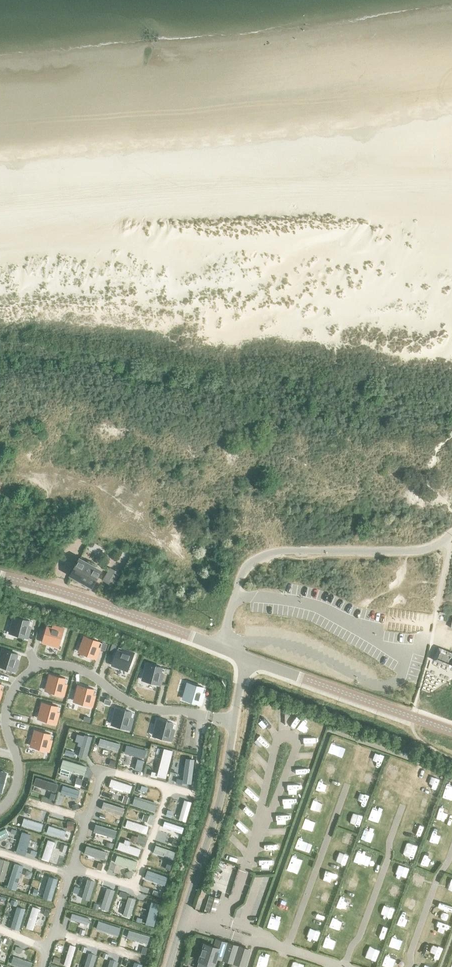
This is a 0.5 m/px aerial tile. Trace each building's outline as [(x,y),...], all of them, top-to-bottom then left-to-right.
[(71,575),(92,586),(100,571),(79,559),(71,575)] [(109,566),(102,578),(113,584),(120,572),(109,566)] [(25,637),(29,621),(23,619),(23,620),(13,617),(11,628),(14,629),(13,634),(18,635),(18,636),(25,637)] [(61,638),(63,632),(47,627),(45,633),(43,642),(53,645),(54,642),(59,643),(61,638)] [(80,647),(83,648),(82,653),(87,655),(93,657),(99,642),(93,639),(93,640),(84,636),(80,647)] [(451,668),(451,652),(438,647),(433,660),(451,668)] [(17,654),(11,652),(2,650),(0,656),(0,661),(2,661),(0,666),(6,668),(12,670),(17,654)] [(122,669),(123,666),(128,667),(130,662),(131,662),(133,656),(117,650),(115,656),(112,665),(122,669)] [(144,673),(148,674),(146,679),(151,681),(151,682),(157,684),(163,668),(157,666),(148,663),(144,673)] [(60,695),(65,678),(59,677),(49,674),(46,685),(50,686),(48,691),(54,693),(60,695)] [(184,694),(187,695),(186,700),(192,701),(192,702),(198,703),(203,687),(196,685),(196,686),(187,683),(184,694)] [(75,696),(78,697),(77,702),(83,704),(89,705),(93,689),(87,688),(78,685),(75,696)] [(53,723),(57,706),(51,705),(42,703),(39,713),(42,714),(41,719),(47,721),(53,723)] [(113,719),(116,720),(115,725),(121,727),(120,727),(127,729),(131,712),(125,711),(115,709),(113,719)] [(154,730),(157,731),(156,736),(162,738),(168,740),(172,723),(166,722),(157,720),(154,730)] [(46,750),(50,734),(44,732),(44,733),(34,730),(32,741),(35,742),(34,747),(39,748),(39,749),(46,750)] [(51,781),(48,789),(53,791),(55,787),(56,787),(58,784),(56,783),(51,781)] [(206,908),(215,912),(220,898),(211,895),(206,908)] [(250,950),(217,939),(214,947),(206,944),(200,961),(198,966),(207,966),(208,964),(214,965),(217,957),(245,966),(250,950)]
